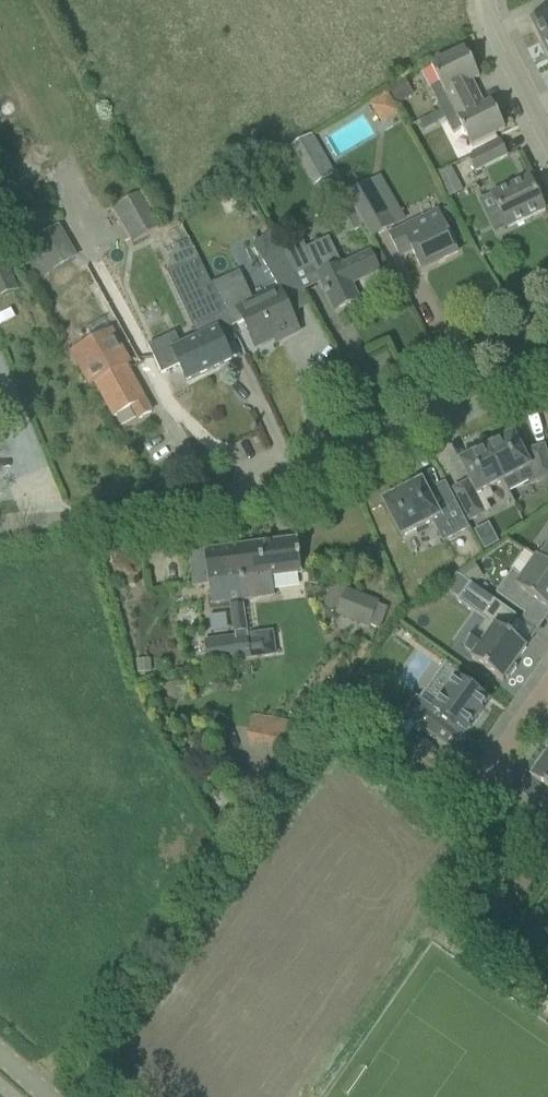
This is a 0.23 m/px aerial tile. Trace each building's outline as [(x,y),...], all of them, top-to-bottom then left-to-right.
[(531,18),(542,40),(547,37),(547,10),(531,18)] [(432,88),(430,89),(442,112),(472,97),(466,84),(473,81),(479,77),(465,50),(446,60),(432,67),(432,69),(433,69),(440,84),(432,88)] [(402,79),(386,89),(392,98),(407,88),(402,79)] [(472,97),(442,112),(445,119),(453,134),(463,129),(471,146),(505,129),(491,102),(478,109),(472,97)] [(442,112),(420,122),(424,131),(435,125),(435,124),(445,119),(442,112)] [(337,176),(313,134),(291,147),(315,189),(337,176)] [(500,142),(480,152),(468,157),(476,173),(507,157),(500,142)] [(450,169),(438,175),(450,199),(462,193),(450,169)] [(529,178),(510,187),(492,195),(508,229),(545,211),(529,178)] [(353,208),(364,227),(372,241),(397,226),(371,182),(347,197),(353,208)] [(141,193),(112,209),(133,245),(161,229),(141,193)] [(353,208),(341,215),(352,234),(364,227),(353,208)] [(458,253),(437,209),(388,233),(394,245),(399,257),(412,251),(421,269),(444,258),(445,259),(458,253)] [(61,226),(38,239),(37,240),(31,228),(11,239),(35,282),(78,257),(61,226)] [(304,242),(282,252),(294,274),(313,265),(318,277),(325,292),(335,311),(358,300),(351,285),(379,271),(369,252),(367,251),(342,263),(330,238),(307,249),(304,242)] [(232,328),(233,328),(243,323),(246,329),(255,349),(275,339),(276,343),(299,332),(290,312),(286,304),(305,294),(301,285),(301,286),(294,274),(282,252),(260,265),(275,291),(255,301),(240,271),(211,285),(232,328)] [(148,346),(153,356),(162,375),(180,366),(187,381),(231,360),(226,350),(239,344),(232,328),(211,285),(199,259),(167,272),(198,339),(184,346),(177,333),(148,346)] [(0,266),(0,287),(1,291),(20,284),(12,262),(0,266)] [(107,333),(76,350),(114,417),(132,407),(139,420),(151,413),(107,333)] [(486,450),(491,461),(503,483),(508,492),(528,482),(530,483),(547,478),(547,462),(544,448),(529,452),(529,453),(524,455),(514,435),(486,450)] [(491,461),(486,450),(484,451),(482,446),(468,453),(470,458),(460,463),(470,483),(454,491),(470,522),(490,511),(486,503),(493,499),(489,490),(492,488),(502,483),(503,483),(491,461)] [(398,495),(383,503),(402,538),(433,522),(444,542),(469,529),(453,499),(435,508),(422,483),(407,491),(398,495)] [(498,544),(488,526),(474,533),(484,552),(498,544)] [(236,548),(243,601),(274,597),(272,579),(302,575),(298,540),(236,548)] [(229,603),(243,601),(236,548),(189,554),(194,588),(209,586),(212,605),(229,603)] [(540,562),(547,568),(547,550),(540,562)] [(534,602),(547,611),(547,568),(540,562),(537,560),(523,580),(512,572),(496,595),(525,615),(534,602)] [(472,564),(457,574),(471,584),(472,585),(482,578),(472,564)] [(457,574),(446,589),(460,599),(471,584),(457,574)] [(515,666),(527,649),(505,633),(517,617),(472,585),(471,584),(460,599),(457,602),(486,623),(478,633),(477,632),(464,649),(474,656),(472,660),(503,683),(506,678),(508,680),(517,668),(515,666)] [(347,587),(334,615),(350,622),(369,631),(381,603),(363,595),(347,587)] [(248,635),(243,601),(229,603),(233,637),(248,635)] [(261,633),(248,635),(251,661),(265,659),(261,633)] [(209,667),(251,661),(248,635),(233,637),(205,642),(209,667)] [(150,661),(137,663),(138,675),(152,673),(150,661)] [(435,710),(417,697),(403,716),(435,739),(448,721),(466,734),(489,702),(457,679),(435,710)] [(163,687),(168,704),(189,699),(184,681),(163,687)] [(253,717),(251,730),(249,744),(292,752),(296,731),(292,731),(289,724),(289,722),(253,717)] [(547,757),(544,755),(535,767),(539,769),(532,779),(547,791),(547,756),(547,757)] [(538,808),(547,815),(547,794),(538,808)]
